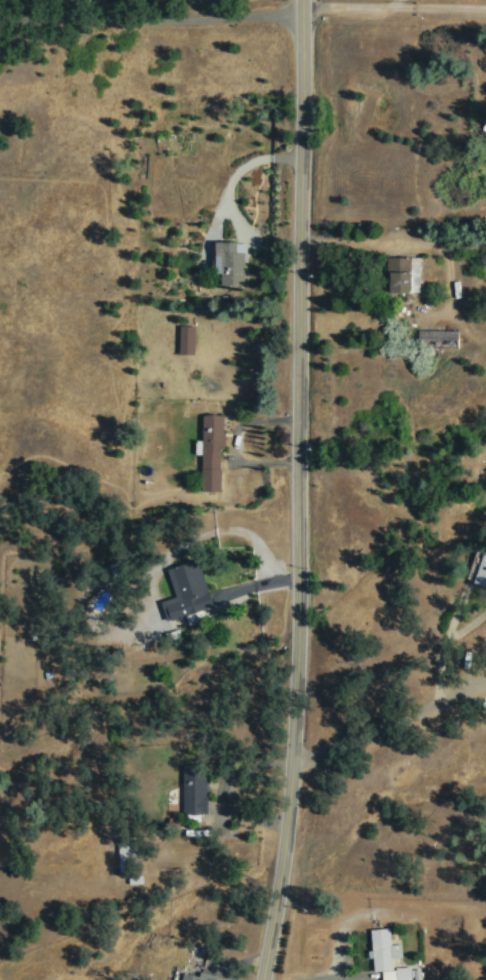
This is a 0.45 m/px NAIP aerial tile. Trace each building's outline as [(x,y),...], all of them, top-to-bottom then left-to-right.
[(246,284),(245,241),(216,241),(217,272),(222,272),(223,284),(246,284)] [(394,291),(420,292),(421,257),(395,256),(394,291)] [(196,353),(196,325),(181,324),(181,353),(196,353)] [(460,330),(421,328),(420,338),(431,338),(431,341),(451,342),(451,344),(460,345),(460,330)] [(203,490),(223,490),(224,414),(204,414),(204,442),(198,442),(197,453),(204,453),(203,490)] [(485,547),(477,583),(485,585),(485,547)] [(177,596),(163,600),(169,620),(215,606),(201,559),(169,568),(177,596)] [(184,764),(185,813),(208,813),(208,763),(184,764)] [(136,842),(119,842),(121,871),(137,871),(136,842)] [(128,877),(130,884),(145,881),(144,874),(128,877)] [(374,971),(382,970),(383,979),(413,979),(412,965),(393,967),(392,957),(403,956),(401,943),(392,943),(391,927),(369,929),(374,971)] [(219,974),(202,971),(201,974),(183,972),(182,979),(218,979),(219,974)]
